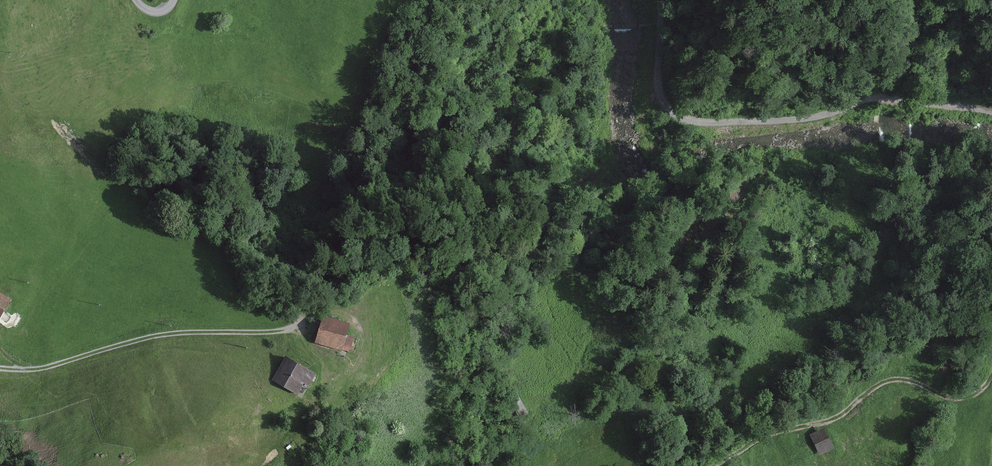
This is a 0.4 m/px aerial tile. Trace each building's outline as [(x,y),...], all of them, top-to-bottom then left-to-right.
[(0,288),(0,317),(6,321),(20,301),(0,288)] [(348,324),(324,318),(317,341),(349,350),(352,338),(345,336),(348,324)] [(313,374),(286,359),(274,379),(296,392),(302,381),(308,384),(313,374)] [(833,430),(817,435),(822,453),(839,448),(833,430)]
